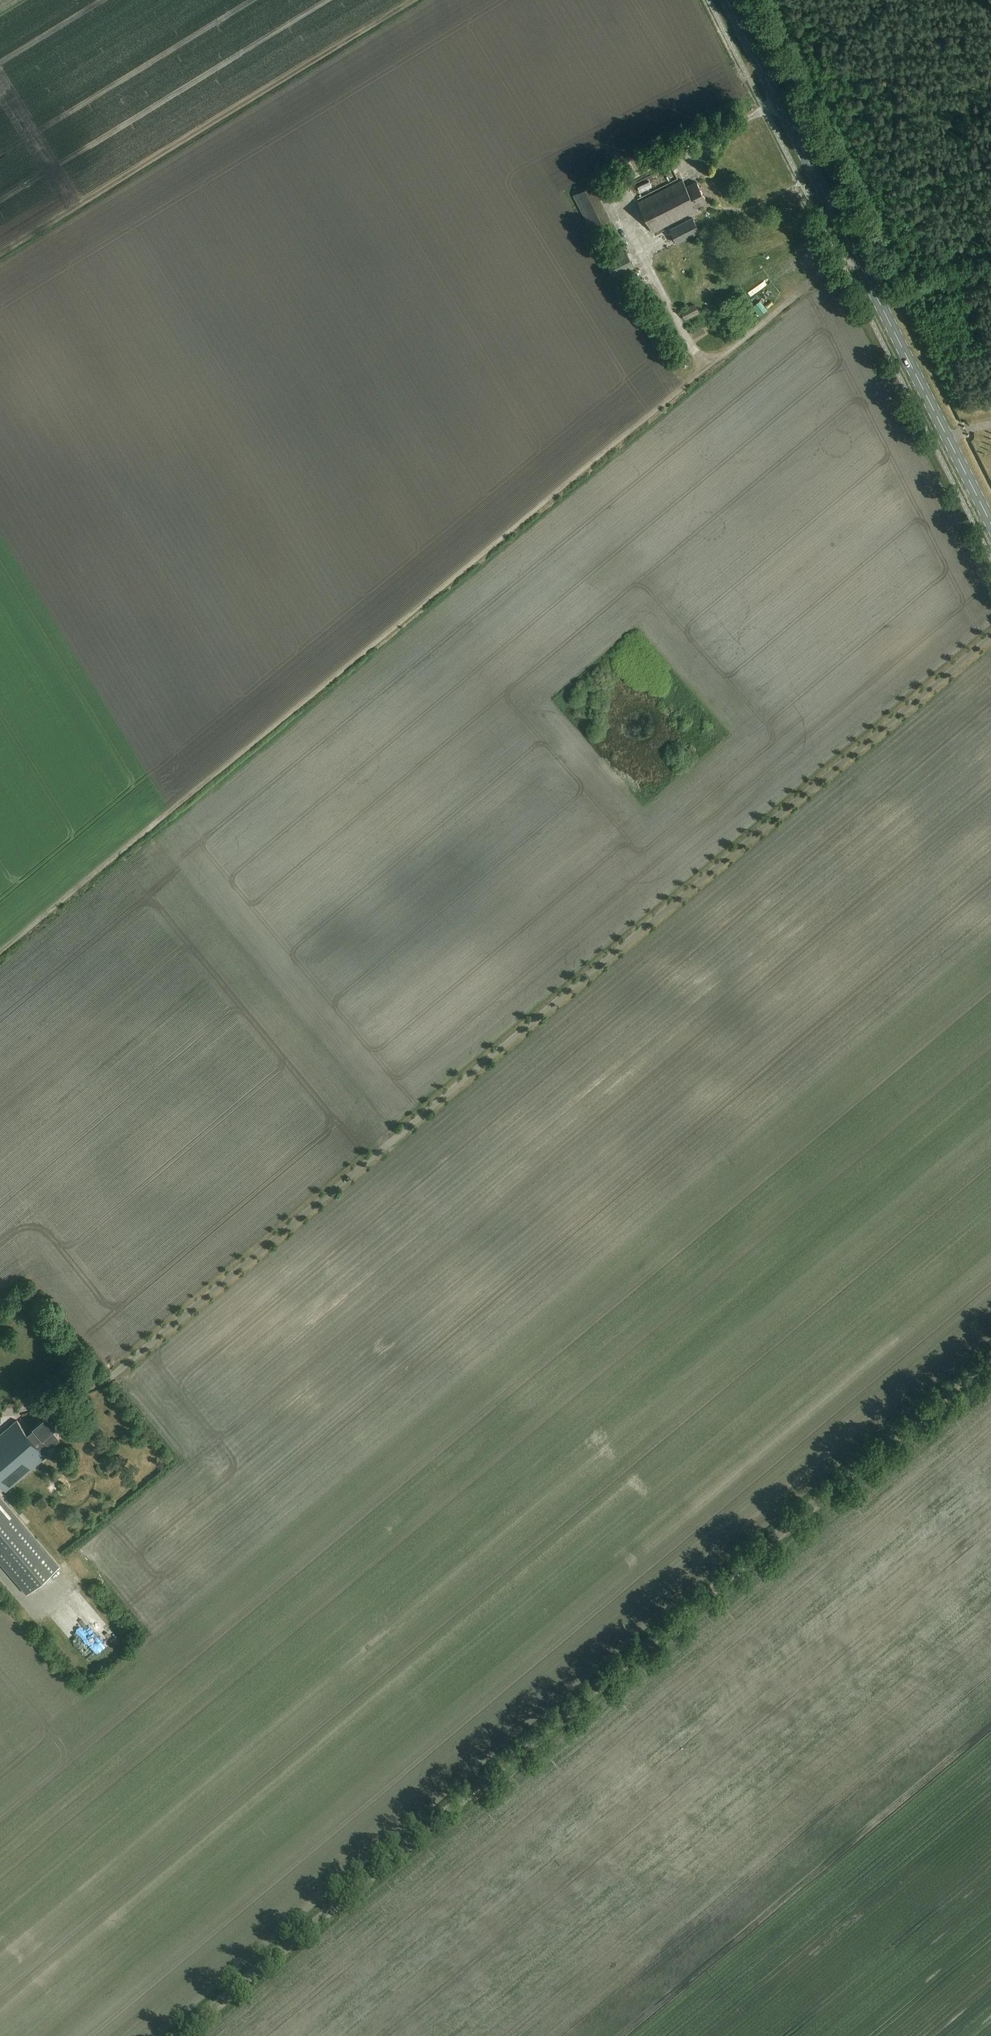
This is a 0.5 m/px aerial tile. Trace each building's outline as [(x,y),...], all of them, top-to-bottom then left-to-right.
[(686,188),(683,181),(638,203),(653,233),(698,210),(697,208),(707,203),(697,183),(686,188)] [(574,195),(590,227),(609,218),(592,182),(575,191),(577,194),(574,195)] [(692,218),(670,229),(677,244),(700,232),(692,218)] [(677,251),(700,240),(697,234),(674,246),(677,251)] [(629,251),(609,262),(614,270),(634,260),(629,251)] [(681,311),(685,320),(700,313),(695,303),(681,311)] [(43,1453),(42,1452),(50,1445),(51,1445),(60,1437),(53,1429),(56,1426),(47,1416),(35,1427),(36,1428),(28,1435),(19,1423),(4,1436),(0,1432),(0,1490),(43,1453)] [(24,1596),(57,1568),(0,1500),(0,1567),(24,1596)] [(86,1565),(79,1570),(83,1575),(90,1570),(86,1565)]
